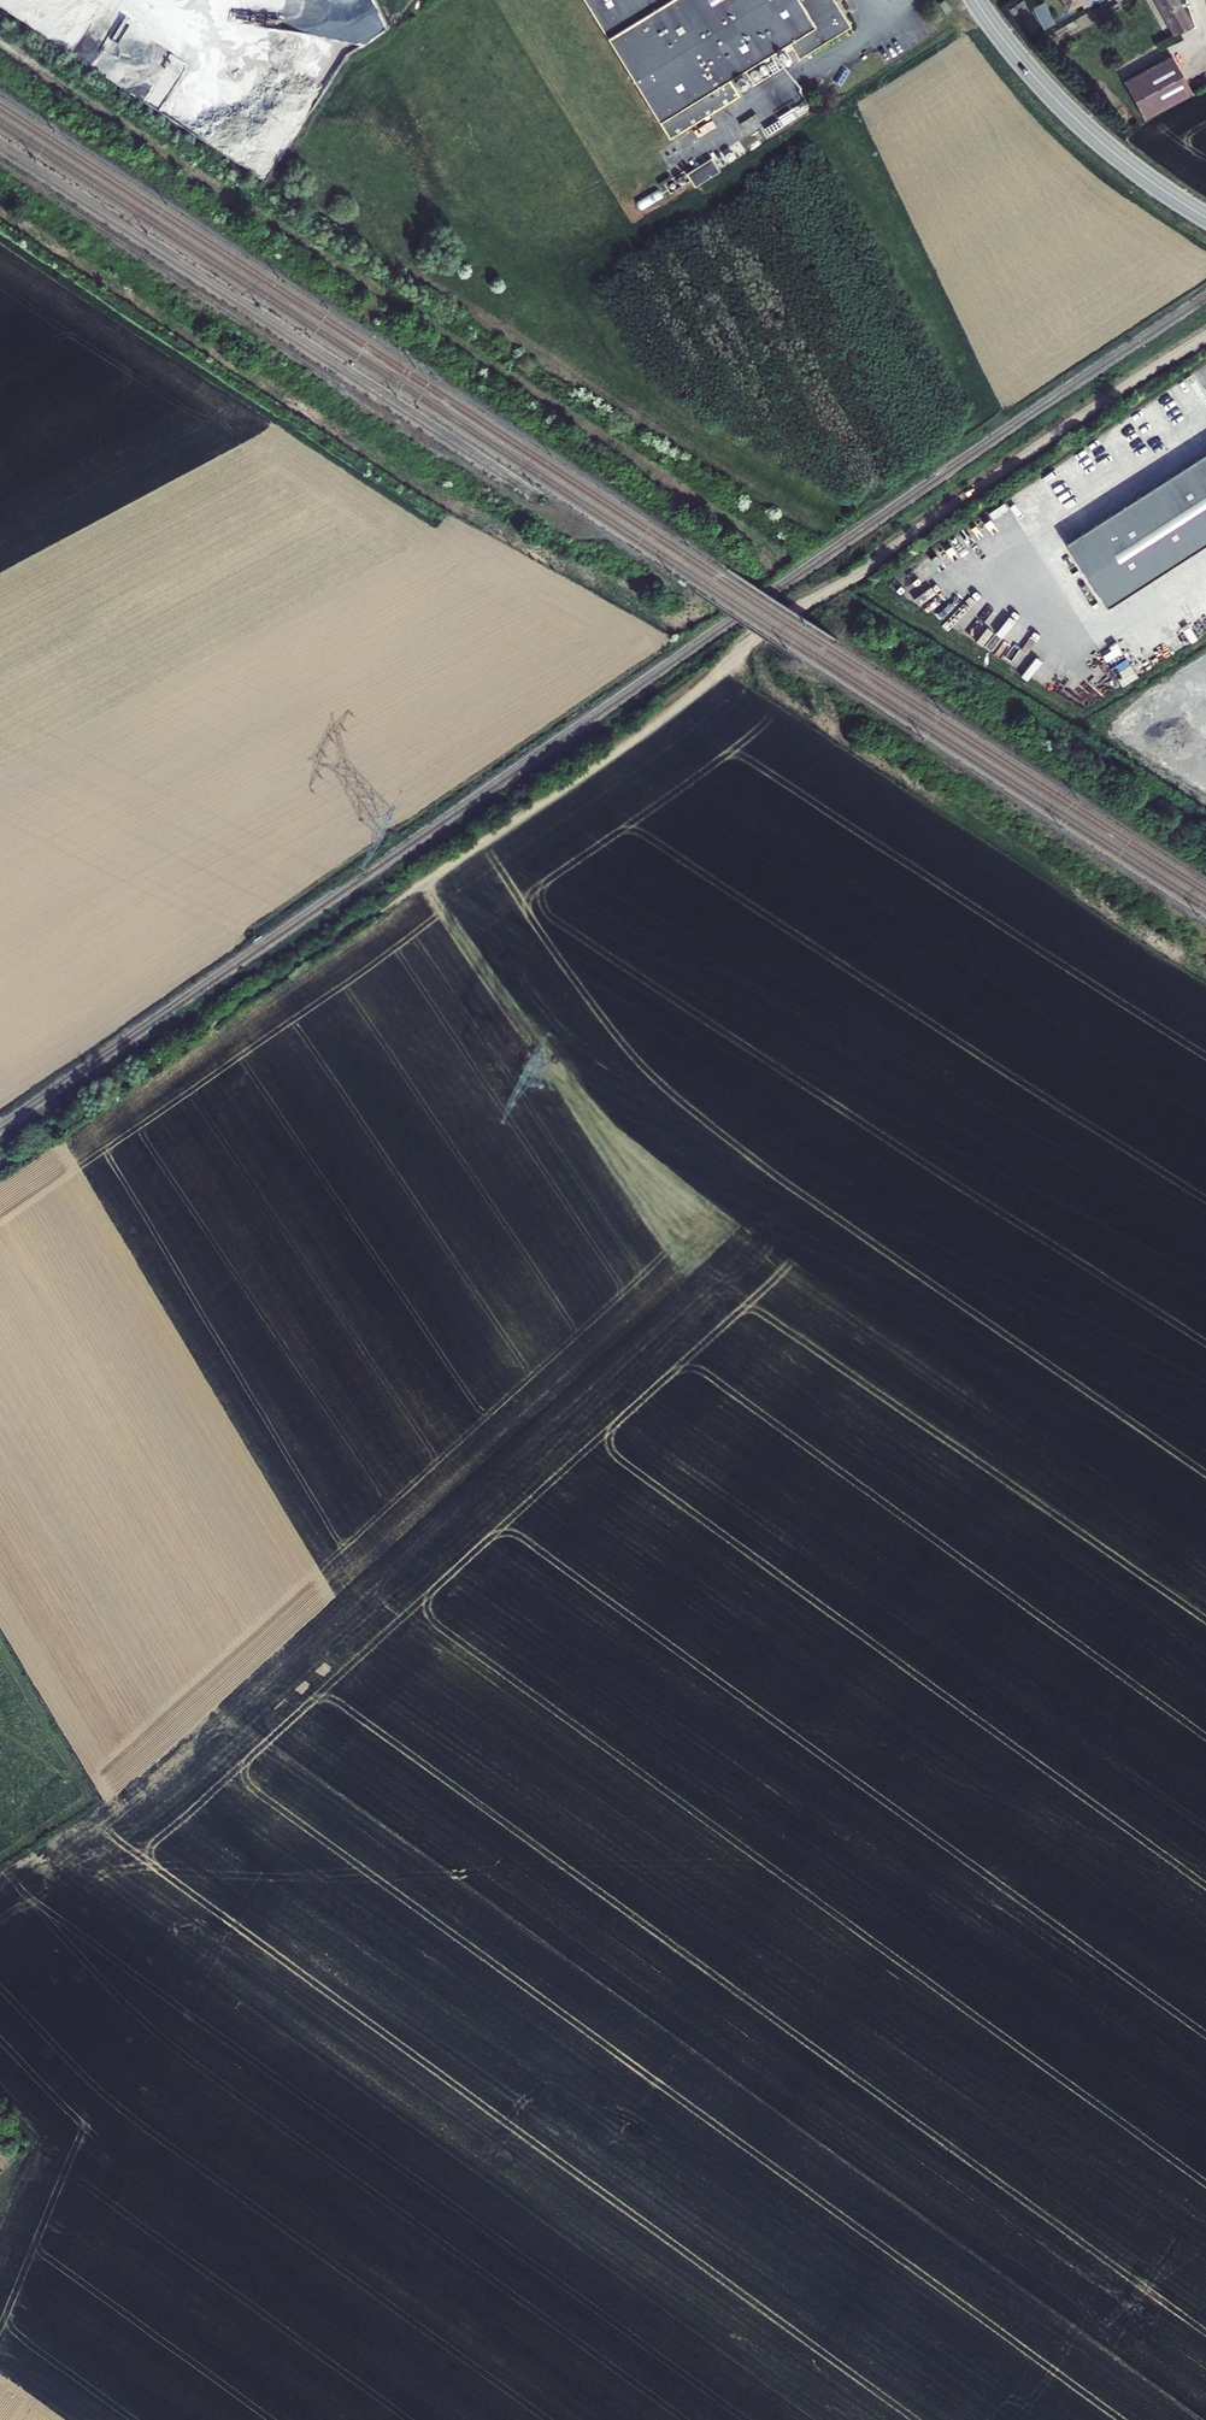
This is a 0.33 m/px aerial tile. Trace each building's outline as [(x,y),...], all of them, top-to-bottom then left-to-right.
[(783,46),(815,27),(799,0),(584,0),(669,138),(739,95),(729,79),(783,46)] [(815,27),(783,46),(786,51),(792,48),(799,59),(851,27),(835,0),(799,0),(815,27)] [(1024,0),(1022,0),(1008,10),(1013,16),(1028,5),(1024,0)] [(1082,4),(1089,1),(1088,0),(1062,0),(1068,12),(1082,4)] [(1089,1),(1082,4),(1084,9),(1102,0),(1088,0),(1089,1)] [(1176,0),(1158,0),(1176,34),(1190,26),(1176,0)] [(953,10),(946,1),(941,5),(948,14),(953,10)] [(1043,2),(1032,8),(1044,31),(1055,25),(1043,2)] [(1172,55),(1124,81),(1145,121),(1193,95),(1172,55)] [(719,172),(711,158),(686,174),(694,187),(719,172)] [(1081,534),(1122,598),(1205,544),(1205,454),(1081,534)] [(1067,544),(1108,607),(1122,598),(1081,534),(1067,544)] [(913,565),(899,580),(912,592),(926,577),(913,565)] [(992,650),(1003,660),(1014,647),(1002,637),(992,650)]
